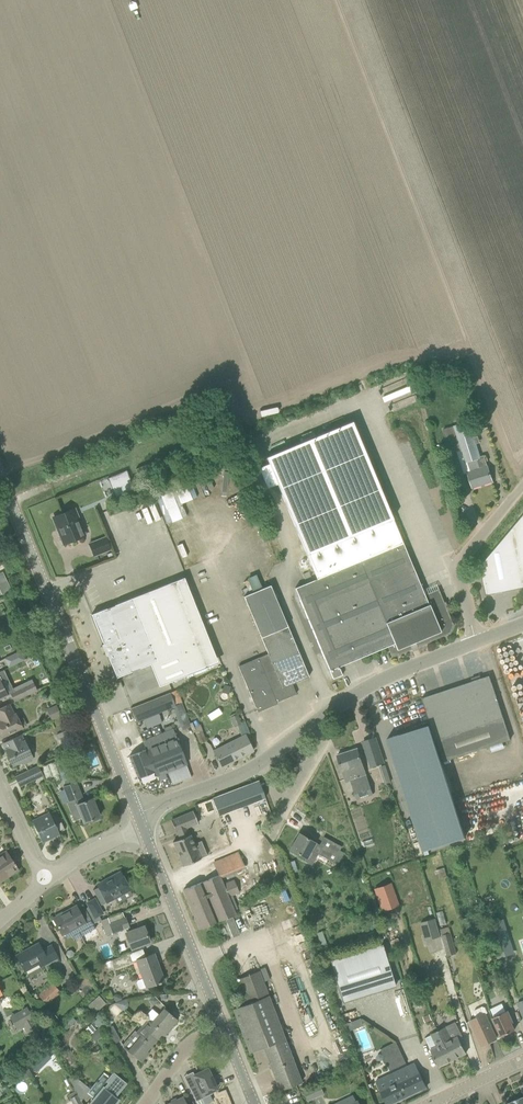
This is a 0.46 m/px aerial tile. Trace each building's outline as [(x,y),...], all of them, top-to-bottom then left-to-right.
[(471,409),(465,412),(468,421),(475,419),(471,409)] [(403,543),(403,544),(352,422),(267,457),(317,579),(296,588),(334,678),(342,675),(338,666),(388,646),(392,657),(412,649),(412,648),(417,645),(418,647),(450,633),(454,625),(454,624),(439,589),(424,595),(403,543)] [(444,429),(448,446),(450,453),(461,449),(466,463),(469,462),(473,472),(469,473),(473,487),(492,481),(484,456),(480,457),(469,422),(454,426),(444,429)] [(162,468),(158,460),(136,469),(140,477),(162,468)] [(135,489),(127,470),(108,477),(116,497),(135,489)] [(180,502),(192,499),(188,485),(175,488),(180,502)] [(157,497),(167,523),(183,516),(173,491),(157,497)] [(53,517),(60,534),(64,544),(86,535),(75,508),(53,517)] [(507,534),(481,566),(486,595),(522,587),(522,516),(507,534)] [(89,544),(94,556),(110,549),(105,537),(89,544)] [(12,589),(3,570),(0,572),(0,589),(2,593),(12,589)] [(246,577),(250,589),(260,585),(255,573),(246,577)] [(207,667),(173,582),(132,598),(92,614),(103,644),(102,644),(106,656),(108,655),(117,677),(178,653),(186,675),(207,667)] [(270,585),(268,586),(256,591),(244,596),(262,637),(268,654),(269,653),(283,687),(292,683),(292,684),(309,677),(288,626),(270,585)] [(9,667),(25,659),(21,651),(5,658),(9,667)] [(296,694),(292,684),(292,683),(283,687),(269,653),(268,654),(239,666),(258,712),(273,705),(272,702),(276,700),(277,702),(296,694)] [(490,676),(422,698),(437,740),(438,740),(445,761),(511,739),(490,676)] [(24,685),(11,692),(15,701),(29,694),(24,685)] [(140,720),(176,706),(171,692),(132,708),(137,721),(135,721),(137,726),(142,724),(140,720)] [(0,721),(0,734),(2,737),(19,729),(15,723),(19,721),(16,714),(14,714),(9,704),(0,708),(0,720),(0,721)] [(57,705),(51,708),(56,718),(62,716),(57,705)] [(429,724),(387,738),(400,777),(411,811),(424,850),(465,837),(429,724)] [(146,749),(129,756),(138,778),(155,772),(156,776),(187,764),(173,729),(143,741),(146,749)] [(68,730),(60,733),(64,742),(72,739),(68,730)] [(203,730),(196,733),(195,733),(199,744),(207,741),(203,730)] [(22,734),(14,738),(4,743),(7,749),(6,750),(13,765),(23,760),(25,763),(32,760),(32,758),(33,757),(25,739),(24,740),(22,734)] [(225,745),(214,751),(222,767),(233,761),(232,759),(244,753),(245,755),(253,750),(246,736),(225,746),(225,745)] [(372,767),(384,762),(376,737),(363,742),(372,767)] [(373,794),(358,748),(338,755),(346,782),(352,780),(358,799),(373,794)] [(55,759),(63,780),(75,776),(66,755),(55,759)] [(379,784),(391,780),(387,764),(374,768),(379,784)] [(34,778),(42,774),(38,765),(30,769),(34,778)] [(216,813),(264,799),(259,781),(211,795),(216,813)] [(81,794),(76,782),(63,787),(69,802),(75,799),(77,804),(76,805),(84,823),(100,816),(93,798),(82,802),(80,795),(81,794)] [(173,842),(183,866),(201,859),(200,858),(208,855),(201,841),(194,843),(190,834),(190,835),(187,828),(198,823),(193,811),(171,820),(176,832),(180,831),(183,838),(173,842)] [(50,814),(33,822),(41,838),(46,836),(48,837),(59,833),(58,831),(65,828),(61,822),(55,825),(50,814)] [(292,848),(291,849),(306,858),(311,849),(333,862),(342,846),(324,836),(319,845),(300,833),(295,842),(294,842),(291,847),(292,848)] [(3,875),(5,878),(18,870),(15,865),(16,865),(15,862),(14,863),(6,851),(0,855),(0,878),(3,875)] [(112,879),(99,887),(107,902),(130,889),(120,872),(111,877),(112,879)] [(223,884),(221,878),(219,875),(184,889),(200,929),(218,921),(236,914),(228,896),(239,892),(234,880),(223,884)] [(392,884),(375,889),(381,910),(382,910),(381,909),(389,906),(390,908),(398,905),(392,884)] [(93,923),(101,920),(102,920),(100,916),(103,914),(95,899),(87,903),(89,906),(85,908),(93,923)] [(81,936),(89,932),(96,928),(93,923),(85,908),(83,904),(77,907),(76,906),(76,907),(69,911),(68,910),(54,919),(62,934),(76,926),(81,936)] [(123,912),(102,920),(101,920),(106,935),(116,931),(120,941),(128,938),(132,949),(150,942),(145,928),(140,930),(139,928),(129,931),(127,927),(129,926),(126,918),(125,918),(123,912)] [(441,936),(436,918),(421,922),(426,940),(441,936)] [(503,919),(493,922),(487,924),(498,958),(514,953),(503,919)] [(85,942),(93,938),(89,932),(81,936),(85,942)] [(451,933),(442,935),(447,955),(457,953),(451,933)] [(59,958),(57,954),(52,945),(42,950),(39,943),(30,947),(31,948),(17,955),(16,955),(25,971),(39,964),(41,968),(59,958)] [(396,986),(383,943),(330,960),(343,1002),(396,986)] [(114,969),(133,962),(130,953),(111,960),(114,967),(114,969)] [(136,960),(143,978),(138,980),(137,982),(139,988),(142,989),(146,987),(164,980),(162,980),(155,963),(157,962),(154,953),(136,960)] [(280,1090),(302,1082),(259,971),(239,979),(248,1003),(233,1009),(250,1052),(264,1047),(280,1090)] [(53,982),(39,995),(47,1005),(62,992),(53,982)] [(113,995),(116,1002),(122,999),(121,995),(117,993),(113,995)] [(88,1004),(96,1012),(106,1002),(99,994),(88,1004)] [(114,1015),(130,1007),(126,999),(110,1007),(114,1015)] [(27,1007),(10,1016),(18,1031),(24,1027),(28,1035),(39,1029),(34,1020),(35,1020),(27,1007)] [(147,1020),(142,1026),(157,1039),(162,1034),(164,1035),(177,1020),(164,1008),(159,1014),(152,1009),(145,1018),(147,1020)] [(511,1023),(513,1022),(507,1011),(493,1017),(502,1036),(515,1030),(511,1023)] [(485,1013),(470,1020),(482,1045),(497,1038),(492,1029),(485,1013)] [(446,1027),(439,1030),(453,1059),(467,1053),(460,1037),(462,1036),(455,1021),(446,1026),(446,1027)] [(114,1043),(120,1039),(113,1025),(106,1029),(114,1043)] [(128,1050),(141,1062),(149,1053),(147,1051),(157,1039),(142,1026),(137,1032),(141,1035),(128,1050)] [(95,1041),(104,1034),(99,1027),(89,1034),(95,1041)] [(438,1046),(431,1050),(439,1066),(453,1059),(439,1030),(432,1033),(438,1046)] [(390,1070),(406,1063),(396,1040),(380,1047),(390,1070)] [(427,1087),(419,1071),(411,1075),(407,1066),(391,1074),(395,1082),(380,1089),(387,1103),(391,1103),(427,1087)] [(190,1087),(196,1101),(212,1093),(211,1091),(217,1088),(212,1078),(214,1076),(211,1069),(208,1070),(208,1068),(194,1075),(198,1084),(190,1087)] [(125,1083),(113,1073),(107,1080),(110,1082),(105,1088),(104,1088),(90,1103),(113,1103),(118,1099),(114,1095),(119,1089),(119,1090),(125,1083)] [(308,1100),(323,1093),(319,1083),(304,1091),(308,1100)] [(78,1094),(71,1098),(73,1103),(83,1103),(78,1094)] [(358,1100),(356,1101),(353,1095),(334,1103),(359,1103),(358,1100)]
